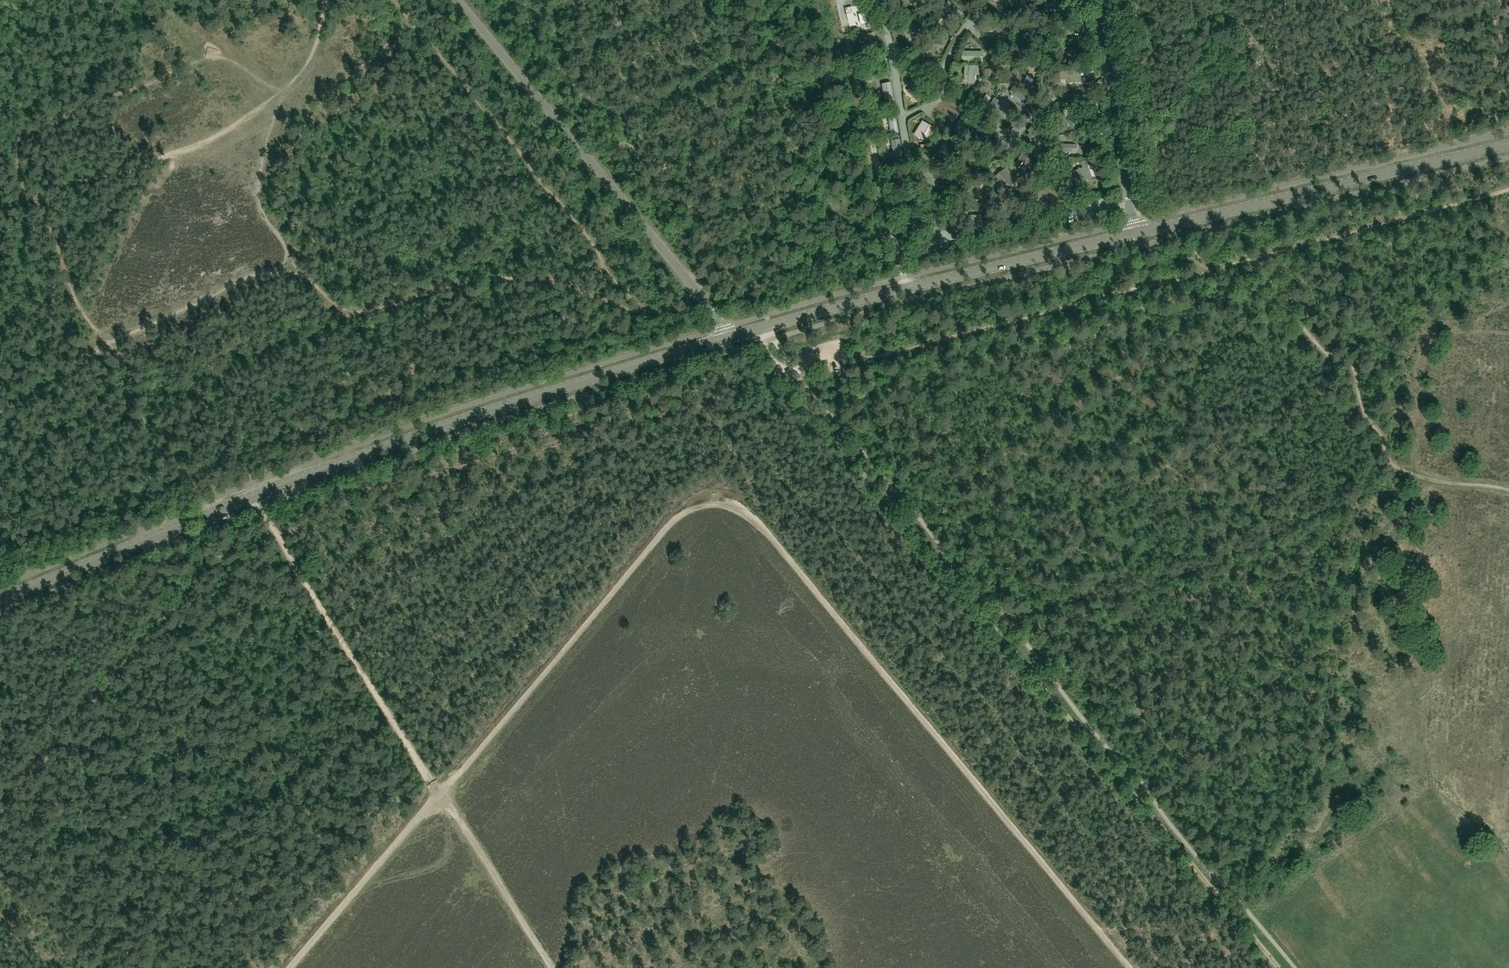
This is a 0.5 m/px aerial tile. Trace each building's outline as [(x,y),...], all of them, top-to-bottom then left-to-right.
[(917,0),(900,0),(904,8),(912,5),(912,6),(915,5),(914,4),(918,2),(917,0)] [(876,28),(871,7),(864,9),(868,29),(876,28)] [(917,28),(912,18),(898,27),(902,34),(909,30),(915,40),(922,36),(917,28)] [(945,39),(940,33),(919,51),(924,57),(945,39)] [(983,67),(965,65),(963,76),(969,77),(968,83),(975,83),(976,75),(982,75),(983,67)] [(1058,72),(1059,84),(1081,83),(1080,71),(1058,72)] [(927,91),(916,80),(906,91),(912,98),(918,92),(922,96),(927,91)] [(888,83),(880,84),(883,102),(878,103),(879,108),(892,105),(888,83)] [(1002,102),(994,97),(988,107),(1004,117),(1010,107),(1007,105),(1009,102),(1004,99),(1002,102)] [(1065,114),(1056,115),(1058,133),(1072,131),(1070,120),(1066,121),(1065,114)] [(936,129),(922,121),(913,135),(927,143),(936,129)] [(982,131),(971,123),(963,134),(974,142),(982,131)] [(1038,165),(1026,157),(1018,169),(1030,177),(1038,165)] [(1095,176),(1089,162),(1086,163),(1085,160),(1080,162),(1082,167),(1074,170),(1079,183),(1095,176)] [(931,192),(939,187),(927,165),(919,169),(931,192)] [(1017,180),(1006,167),(994,177),(1005,191),(1017,180)] [(1062,196),(1042,181),(1031,196),(1038,201),(1044,194),(1057,204),(1062,196)] [(901,217),(910,233),(921,227),(911,211),(901,217)] [(988,231),(988,220),(970,221),(970,231),(988,231)]
